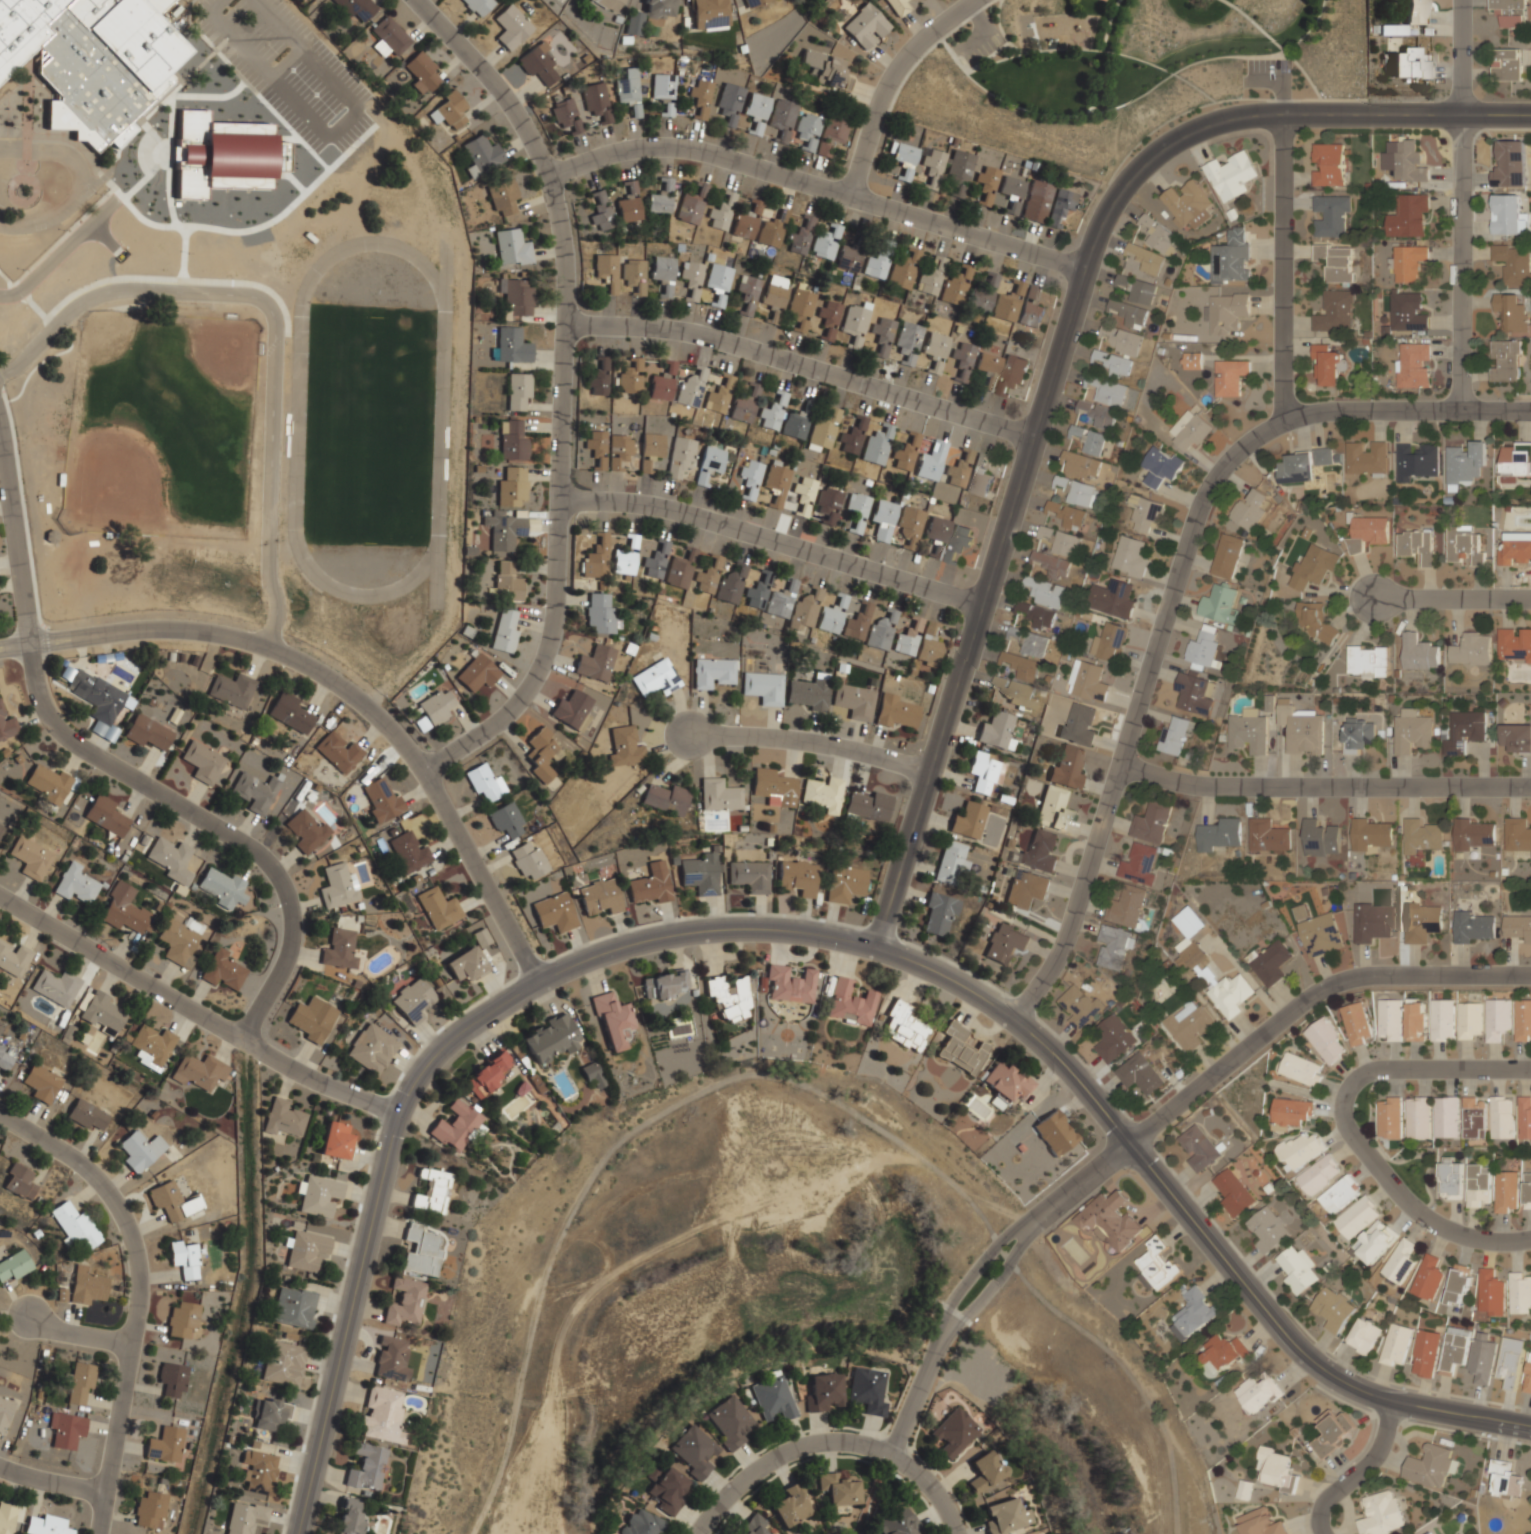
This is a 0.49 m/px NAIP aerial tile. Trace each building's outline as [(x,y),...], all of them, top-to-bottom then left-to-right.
[(38,49),(43,54),(42,60),(37,65),(37,74),(55,93),(56,99),(47,101),(46,129),(71,130),(74,141),(82,141),(93,152),(170,82),(167,71),(188,52),(154,14),(170,0),(0,0),(0,84),(38,49)] [(358,15),(365,22),(380,7),(373,0),(331,0),(352,21),(358,15)] [(477,19),(493,4),(489,0),(459,0),(477,19)] [(616,16),(626,0),(589,0),(616,16)] [(676,0),(646,0),(645,16),(675,17),(676,0)] [(694,31),(728,28),(725,0),(691,0),(694,31)] [(772,0),(743,0),(747,10),(772,0)] [(866,52),(891,27),(865,0),(863,0),(838,25),(866,52)] [(899,18),(910,10),(903,2),(906,0),(885,0),(899,18)] [(1430,0),(1405,0),(1405,25),(1424,25),(1424,12),(1430,12),(1430,0)] [(1489,14),(1499,14),(1499,28),(1527,28),(1527,0),(1489,0),(1489,14)] [(534,27),(509,3),(493,19),(501,27),(493,35),(509,52),(534,27)] [(641,34),(641,13),(629,13),(629,34),(641,34)] [(378,38),(371,45),(383,57),(390,49),(397,56),(412,40),(386,14),(371,30),(378,38)] [(1403,26),(1382,25),(1381,34),(1402,35),(1403,26)] [(557,62),(541,41),(518,59),(541,90),(558,77),(550,67),(557,62)] [(849,92),(853,75),(844,73),(847,60),(804,48),(799,66),(817,71),(814,82),(849,92)] [(1393,49),(1393,79),(1430,79),(1430,49),(1393,49)] [(1491,81),(1522,81),(1522,49),(1491,49),(1491,81)] [(415,78),(410,83),(423,96),(444,76),(420,50),(403,65),(415,78)] [(617,105),(638,103),(635,68),(623,69),(624,79),(615,80),(617,105)] [(675,116),(675,75),(651,75),(651,102),(664,102),(664,116),(675,116)] [(697,119),(709,119),(709,80),(691,80),(691,99),(697,99),(697,119)] [(587,116),(599,114),(601,124),(611,122),(604,82),(581,87),(587,116)] [(743,86),(722,82),(716,113),(727,115),(725,126),(736,128),(743,86)] [(441,119),(452,132),(466,120),(460,112),(467,106),(454,90),(425,113),(434,124),(441,119)] [(771,98),(750,92),(742,118),(763,124),(771,98)] [(581,133),(572,97),(550,103),(557,129),(569,126),(571,136),(581,133)] [(787,144),(798,104),(776,98),(768,127),(780,130),(777,142),(787,144)] [(176,108),(172,199),(207,199),(207,187),(268,189),(268,171),(290,171),(289,141),(271,141),(271,122),(208,120),(208,110),(176,108)] [(823,119),(801,112),(793,136),(805,139),(802,150),(812,153),(823,119)] [(827,114),(816,154),(826,157),(829,144),(841,148),(849,120),(827,114)] [(505,161),(494,140),(486,145),(481,134),(462,144),(473,165),(466,169),(471,179),(505,161)] [(1390,150),(1391,181),(1428,181),(1428,161),(1418,161),(1418,140),(1399,140),(1399,150),(1390,150)] [(1491,186),(1524,187),(1525,141),(1499,140),(1499,164),(1492,164),(1491,186)] [(945,153),(922,148),(922,149),(893,142),(888,161),(901,164),(897,179),(909,182),(912,172),(926,176),(923,187),(936,190),(945,153)] [(1345,143),(1312,143),(1312,186),(1345,186),(1345,143)] [(969,184),(978,157),(954,149),(945,176),(969,184)] [(1249,191),(1244,181),(1259,175),(1248,150),(1222,162),(1220,157),(1203,165),(1220,204),(1249,191)] [(975,181),(985,185),(978,203),(987,207),(1002,172),(982,163),(975,181)] [(1004,213),(1016,217),(1027,182),(1005,175),(999,193),(1009,197),(1004,213)] [(648,192),(648,212),(671,212),(671,177),(662,177),(662,192),(648,192)] [(512,202),(520,200),(513,179),(486,187),(496,219),(515,213),(512,202)] [(624,181),(626,199),(617,200),(620,223),(641,220),(636,180),(624,181)] [(1053,185),(1032,180),(1022,219),(1043,224),(1053,185)] [(1180,229),(1189,222),(1194,229),(1212,217),(1206,208),(1213,203),(1197,180),(1179,192),(1174,186),(1158,197),(1180,229)] [(708,185),(700,182),(697,195),(683,191),(676,220),(697,225),(708,185)] [(1073,213),(1079,194),(1058,188),(1046,225),(1058,229),(1064,210),(1073,213)] [(595,213),(592,213),(592,229),(608,229),(608,191),(595,191),(595,213)] [(1429,236),(1428,194),(1396,194),(1396,215),(1385,215),(1385,236),(1429,236)] [(1491,234),(1527,234),(1527,214),(1519,214),(1519,194),(1491,194),(1491,234)] [(1314,237),(1340,237),(1340,225),(1350,225),(1350,196),(1314,196),(1314,237)] [(748,216),(737,213),(731,235),(751,241),(763,202),(752,199),(748,216)] [(708,227),(727,231),(732,203),(719,201),(718,210),(711,209),(708,227)] [(787,211),(780,209),(776,224),(762,220),(756,244),(778,249),(787,211)] [(1152,233),(1147,240),(1169,259),(1178,249),(1170,242),(1175,235),(1147,211),(1138,222),(1152,233)] [(785,249),(804,256),(816,219),(805,215),(799,235),(790,232),(785,249)] [(831,261),(840,227),(833,225),(830,234),(817,231),(810,255),(831,261)] [(1229,227),(1229,246),(1210,246),(1210,284),(1249,284),(1249,227),(1229,227)] [(495,231),(499,267),(533,263),(530,238),(518,239),(517,228),(495,231)] [(863,275),(885,280),(892,242),(880,240),(877,257),(867,255),(863,275)] [(1140,269),(1158,277),(1167,257),(1130,241),(1125,251),(1144,260),(1140,269)] [(1313,245),(1314,261),(1324,261),(1324,284),(1354,283),(1353,244),(1313,245)] [(1393,283),(1418,283),(1418,259),(1429,259),(1429,245),(1393,245),(1393,283)] [(1503,264),(1503,286),(1530,286),(1530,245),(1492,246),(1492,264),(1503,264)] [(863,252),(842,246),(835,266),(857,273),(863,252)] [(888,285),(910,290),(919,249),(909,247),(907,257),(895,254),(888,285)] [(617,254),(594,254),(594,278),(606,278),(606,294),(617,294),(617,254)] [(675,258),(654,256),(651,281),(662,283),(660,297),(671,298),(675,258)] [(622,286),(634,286),(634,296),(644,296),(645,260),(623,259),(622,286)] [(687,280),(687,303),(701,303),(701,262),(682,262),(682,280),(687,280)] [(935,296),(945,265),(935,262),(932,271),(922,267),(915,290),(935,296)] [(723,309),(733,268),(711,263),(704,290),(715,293),(712,306),(723,309)] [(958,274),(947,271),(939,301),(961,307),(972,268),(961,265),(958,274)] [(988,314),(1000,275),(981,269),(969,308),(988,314)] [(760,306),(779,313),(790,281),(771,274),(760,306)] [(1116,284),(1131,287),(1128,300),(1151,305),(1157,283),(1118,274),(1116,284)] [(742,294),(742,316),(755,316),(755,278),(738,277),(738,294),(742,294)] [(532,316),(532,279),(502,279),(502,316),(532,316)] [(999,293),(992,316),(1013,322),(1025,283),(1016,281),(1012,297),(999,293)] [(1036,303),(1041,288),(1029,285),(1018,323),(1039,330),(1046,306),(1036,303)] [(786,318),(797,320),(794,332),(805,335),(816,293),(794,288),(786,318)] [(1353,291),(1323,291),(1324,314),(1312,314),(1312,331),(1353,331),(1353,291)] [(1391,330),(1428,330),(1428,312),(1419,312),(1419,292),(1391,292),(1391,330)] [(1212,294),(1212,305),(1204,305),(1204,323),(1211,322),(1211,332),(1251,332),(1250,293),(1212,294)] [(1527,304),(1518,305),(1518,295),(1493,295),(1493,313),(1505,313),(1505,333),(1528,332),(1527,304)] [(831,343),(841,304),(822,299),(817,320),(826,322),(822,340),(831,343)] [(1127,314),(1124,325),(1144,330),(1149,307),(1110,299),(1108,310),(1127,314)] [(848,305),(840,333),(852,336),(849,348),(859,351),(872,305),(862,302),(860,308),(848,305)] [(896,321),(876,316),(870,335),(881,338),(876,356),(885,358),(896,321)] [(912,368),(924,327),(902,321),(893,350),(904,354),(901,364),(912,368)] [(1138,358),(1144,337),(1103,324),(1100,334),(1110,337),(1107,348),(1138,358)] [(521,327),(491,327),(491,362),(532,362),(532,342),(521,342),(521,327)] [(922,353),(932,357),(927,372),(939,376),(951,338),(929,331),(922,353)] [(1522,341),(1491,341),(1491,382),(1522,382),(1522,341)] [(1430,388),(1431,343),(1396,343),(1396,388),(1430,388)] [(971,344),(955,344),(955,383),(971,383),(971,344)] [(1331,344),(1312,344),(1312,361),(1320,361),(1320,386),(1341,386),(1341,352),(1331,352),(1331,344)] [(1128,379),(1134,360),(1095,349),(1092,359),(1104,362),(1101,371),(1128,379)] [(975,370),(986,374),(981,389),(992,392),(1003,358),(981,352),(975,370)] [(1201,370),(1201,352),(1183,352),(1183,370),(1201,370)] [(996,393),(1006,396),(1008,387),(1021,390),(1030,360),(1008,353),(996,393)] [(608,357),(598,357),(598,376),(587,376),(587,396),(608,396),(608,357)] [(619,367),(619,393),(642,393),(642,359),(631,359),(631,367),(619,367)] [(676,362),(667,361),(665,375),(652,373),(649,398),(671,401),(676,362)] [(1216,361),(1216,397),(1239,397),(1239,377),(1250,377),(1250,361),(1216,361)] [(697,409),(708,368),(698,366),(695,378),(682,374),(675,403),(697,409)] [(507,411),(523,411),(523,402),(531,402),(531,373),(507,373),(507,411)] [(717,393),(710,390),(703,408),(721,415),(736,380),(725,375),(717,393)] [(1128,385),(1087,377),(1085,384),(1097,386),(1094,402),(1123,408),(1128,385)] [(761,386),(751,383),(747,397),(736,393),(729,417),(750,423),(761,386)] [(778,431),(787,393),(778,391),(774,410),(761,407),(757,426),(778,431)] [(1112,432),(1118,412),(1080,400),(1077,411),(1096,417),(1093,426),(1112,432)] [(840,410),(831,408),(829,417),(815,414),(807,447),(830,452),(840,410)] [(803,440),(810,416),(789,410),(781,434),(803,440)] [(1215,428),(1199,412),(1184,428),(1178,422),(1167,434),(1184,450),(1190,444),(1195,448),(1215,428)] [(851,434),(842,432),(837,450),(857,456),(868,419),(857,416),(851,434)] [(500,419),(500,460),(528,460),(528,439),(520,439),(520,419),(500,419)] [(895,427),(886,424),(882,434),(870,430),(860,459),(882,466),(895,427)] [(1084,441),(1081,451),(1101,457),(1107,435),(1072,425),(1069,436),(1084,441)] [(606,471),(606,432),(585,432),(585,449),(594,449),(594,471),(606,471)] [(909,472),(921,436),(910,432),(904,451),(895,449),(890,466),(909,472)] [(663,434),(640,436),(643,462),(665,460),(663,434)] [(609,470),(618,470),(618,462),(631,462),(631,435),(609,435),(609,470)] [(678,480),(680,470),(690,472),(696,441),(675,437),(667,478),(678,480)] [(922,453),(915,476),(936,482),(947,443),(935,440),(931,456),(922,453)] [(1486,441),(1467,441),(1467,448),(1445,448),(1446,489),(1455,489),(1455,483),(1478,483),(1478,469),(1486,469),(1486,441)] [(1387,442),(1347,442),(1347,475),(1387,475),(1387,442)] [(1159,491),(1166,476),(1176,481),(1187,459),(1153,443),(1141,467),(1149,471),(1143,483),(1159,491)] [(1438,443),(1418,443),(1418,452),(1412,452),(1412,443),(1397,443),(1397,482),(1418,482),(1418,474),(1438,474),(1438,443)] [(1517,483),(1517,475),(1530,475),(1530,443),(1500,443),(1500,483),(1517,483)] [(720,475),(727,451),(705,445),(694,484),(706,487),(711,473),(720,475)] [(948,465),(943,483),(962,488),(974,451),(963,448),(957,468),(948,465)] [(1288,452),(1289,464),(1279,465),(1280,483),(1315,481),(1314,466),(1333,465),(1332,449),(1288,452)] [(1102,461),(1064,450),(1061,461),(1067,462),(1064,472),(1097,481),(1102,461)] [(965,491),(986,497),(994,471),(984,468),(988,456),(977,453),(965,491)] [(753,502),(764,464),(746,459),(741,476),(748,478),(741,499),(753,502)] [(775,491),(771,507),(781,509),(791,466),(770,461),(764,489),(775,491)] [(526,466),(507,466),(507,478),(497,478),(497,507),(519,507),(519,500),(526,500),(526,466)] [(817,480),(797,475),(792,501),(806,504),(804,512),(795,510),(794,515),(808,518),(817,480)] [(1054,486),(1068,490),(1065,501),(1094,508),(1100,487),(1056,475),(1054,486)] [(1252,532),(1267,507),(1266,507),(1273,497),(1252,484),(1231,519),(1252,532)] [(815,513),(823,515),(821,523),(834,526),(843,492),(822,486),(815,513)] [(855,512),(849,532),(860,535),(871,498),(851,492),(845,510),(855,512)] [(1163,502),(1132,494),(1128,511),(1134,513),(1130,528),(1154,535),(1163,502)] [(878,528),(875,541),(889,543),(897,504),(876,500),(871,527),(878,528)] [(1047,513),(1064,513),(1064,529),(1084,529),(1084,506),(1047,505),(1047,513)] [(921,510),(900,509),(899,536),(906,536),(905,549),(920,549),(921,510)] [(526,515),(491,513),(491,516),(482,516),(482,526),(492,526),(491,554),(513,555),(513,537),(525,537),(526,515)] [(924,541),(944,547),(952,522),(931,516),(924,541)] [(1389,517),(1353,517),(1353,537),(1348,537),(1348,554),(1367,554),(1367,543),(1389,543),(1389,517)] [(945,561),(955,564),(958,550),(970,553),(975,529),(954,524),(945,561)] [(1079,537),(1041,526),(1039,535),(1052,538),(1049,550),(1074,557),(1079,537)] [(1446,529),(1446,565),(1482,565),(1482,529),(1446,529)] [(1433,568),(1433,530),(1397,530),(1397,557),(1422,557),(1422,568),(1433,568)] [(1244,539),(1223,532),(1210,573),(1231,580),(1244,539)] [(580,577),(607,577),(607,533),(599,533),(599,545),(593,545),(593,554),(580,554),(580,577)] [(1144,579),(1150,556),(1141,554),(1145,540),(1121,533),(1111,570),(1144,579)] [(1530,566),(1530,533),(1507,533),(1507,544),(1498,544),(1498,566),(1530,566)] [(640,575),(661,580),(670,541),(660,539),(655,559),(645,557),(640,575)] [(1334,573),(1341,554),(1312,544),(1305,563),(1297,561),(1288,586),(1304,591),(1308,581),(1320,585),(1326,570),(1334,573)] [(945,547),(936,545),(933,557),(942,559),(945,547)] [(636,553),(614,550),(612,573),(634,575),(636,553)] [(1030,601),(1060,609),(1072,561),(1033,552),(1030,563),(1051,568),(1047,582),(1025,576),(1023,585),(1033,588),(1030,601)] [(691,561),(672,555),(664,584),(683,589),(691,561)] [(723,558),(713,555),(706,575),(697,572),(692,589),(711,595),(723,558)] [(496,561),(495,601),(522,601),(522,577),(514,577),(514,561),(496,561)] [(715,598),(735,605),(749,564),(738,561),(733,576),(723,573),(715,598)] [(766,609),(769,572),(759,571),(758,588),(745,587),(744,607),(766,609)] [(772,590),(765,613),(786,619),(798,581),(790,578),(785,594),(772,590)] [(1137,586),(1110,579),(1106,596),(1095,593),(1091,608),(1129,619),(1137,586)] [(1229,624),(1239,590),(1216,583),(1212,596),(1204,594),(1198,615),(1229,624)] [(812,628),(823,589),(815,587),(812,598),(798,594),(788,628),(801,631),(803,625),(812,628)] [(587,626),(594,625),(595,634),(616,634),(615,604),(607,604),(607,593),(586,593),(587,626)] [(1057,613),(1019,599),(1015,612),(1035,619),(1032,626),(1050,632),(1057,613)] [(862,642),(873,604),(862,601),(856,620),(847,618),(842,636),(862,642)] [(1336,641),(1336,624),(1324,624),(1324,602),(1298,602),(1297,626),(1310,626),(1309,640),(1336,641)] [(823,605),(816,629),(837,634),(844,610),(823,605)] [(522,613),(501,608),(490,649),(511,654),(522,613)] [(888,619),(869,618),(869,648),(891,648),(892,611),(889,611),(888,619)] [(912,657),(924,619),(913,615),(906,635),(898,633),(892,651),(912,657)] [(933,640),(939,624),(928,620),(915,658),(937,665),(944,644),(933,640)] [(1089,655),(1118,663),(1127,627),(1107,622),(1103,636),(1095,634),(1089,655)] [(1216,625),(1201,626),(1202,640),(1186,641),(1187,661),(1192,661),(1193,668),(1220,667),(1220,657),(1217,657),(1216,625)] [(1043,658),(1049,637),(1011,626),(1008,636),(1022,640),(1019,651),(1043,658)] [(1498,628),(1498,661),(1530,662),(1530,628),(1498,628)] [(1439,669),(1439,641),(1415,641),(1415,631),(1403,631),(1403,669),(1439,669)] [(1491,632),(1459,632),(1459,643),(1449,643),(1449,665),(1491,665),(1491,632)] [(573,674),(607,683),(616,649),(594,643),(591,654),(579,651),(573,674)] [(1388,678),(1388,645),(1348,645),(1348,678),(1388,678)] [(1043,669),(1004,651),(1000,660),(1013,666),(1010,672),(1036,684),(1043,669)] [(478,683),(485,690),(501,674),(479,652),(455,677),(469,692),(478,683)] [(659,687),(663,695),(681,685),(665,657),(630,677),(642,697),(659,687)] [(1076,657),(1066,692),(1105,704),(1112,680),(1102,678),(1106,666),(1076,657)] [(714,682),(736,683),(736,659),(694,659),(694,690),(713,690),(714,682)] [(74,670),(64,666),(59,677),(69,681),(74,670)] [(126,694),(77,668),(65,690),(94,705),(88,716),(109,727),(126,694)] [(1174,692),(1182,694),(1178,709),(1209,717),(1213,700),(1204,697),(1209,678),(1180,670),(1174,692)] [(215,674),(207,695),(244,711),(256,681),(237,672),(233,681),(215,674)] [(782,707),(783,674),(743,673),(742,695),(761,696),(760,706),(782,707)] [(826,711),(830,675),(815,674),(814,683),(789,681),(787,707),(826,711)] [(1030,710),(1036,687),(995,676),(992,687),(1003,690),(1000,701),(1030,710)] [(869,725),(876,690),(836,682),(832,705),(851,709),(849,720),(869,725)] [(446,707),(454,704),(447,688),(417,702),(430,728),(451,718),(446,707)] [(549,715),(578,732),(596,701),(574,689),(568,701),(560,696),(549,715)] [(305,735),(315,717),(295,706),(298,701),(280,691),(267,715),(305,735)] [(875,723),(915,731),(921,701),(881,693),(875,723)] [(1323,755),(1323,711),(1293,710),(1293,699),(1278,699),(1278,727),(1289,727),(1288,754),(1323,755)] [(20,732),(13,716),(7,719),(0,702),(0,740),(20,732)] [(1060,739),(1092,747),(1097,729),(1092,727),(1097,710),(1070,703),(1060,739)] [(1266,754),(1266,717),(1257,717),(1257,708),(1241,708),(1241,718),(1229,718),(1230,745),(1250,745),(1250,754),(1266,754)] [(1432,719),(1421,719),(1421,708),(1395,708),(1395,755),(1414,755),(1414,745),(1432,745),(1432,719)] [(1012,751),(1016,737),(1009,735),(1014,716),(995,711),(992,723),(982,720),(976,742),(1012,751)] [(1486,712),(1453,711),(1453,734),(1443,734),(1443,756),(1465,756),(1465,744),(1486,744),(1486,712)] [(141,746),(144,741),(164,752),(174,733),(137,712),(123,737),(141,746)] [(1158,750),(1178,755),(1183,736),(1191,738),(1196,722),(1167,714),(1158,750)] [(1344,754),(1364,754),(1364,744),(1374,744),(1374,724),(1365,724),(1365,717),(1344,717),(1344,754)] [(1501,744),(1511,744),(1511,754),(1530,754),(1530,723),(1501,723),(1501,744)] [(642,762),(637,725),(608,729),(613,766),(642,762)] [(526,743),(533,748),(525,757),(535,766),(529,773),(544,786),(556,773),(549,766),(565,748),(540,727),(526,743)] [(315,748),(344,775),(365,753),(351,741),(347,745),(331,730),(315,748)] [(210,787),(226,760),(191,739),(180,758),(197,768),(192,776),(210,787)] [(1080,790),(1083,774),(1080,774),(1086,750),(1060,744),(1050,783),(1080,790)] [(1008,764),(976,750),(967,772),(978,776),(972,790),(989,797),(994,785),(998,787),(1008,764)] [(24,785),(59,804),(73,778),(59,771),(57,775),(35,763),(24,785)] [(464,772),(476,797),(485,793),(488,801),(507,793),(499,775),(490,779),(483,763),(464,772)] [(775,770),(754,768),(751,796),(768,797),(768,806),(794,808),(797,780),(774,778),(775,770)] [(281,781),(269,775),(266,783),(240,771),(230,792),(250,802),(246,810),(263,818),(281,781)] [(362,786),(372,809),(370,811),(375,824),(405,811),(398,795),(392,798),(383,777),(362,786)] [(823,781),(805,778),(801,802),(821,805),(820,814),(837,816),(843,780),(824,777),(823,781)] [(722,779),(701,779),(701,811),(740,810),(740,789),(722,789),(722,779)] [(682,818),(690,792),(671,786),(669,792),(647,785),(641,805),(682,818)] [(1063,810),(1068,791),(1045,785),(1035,825),(1067,833),(1073,812),(1063,810)] [(886,824),(892,796),(873,791),(872,797),(849,792),(844,814),(886,824)] [(83,820),(122,837),(130,819),(111,811),(115,802),(95,793),(83,820)] [(1162,844),(1173,805),(1152,800),(1147,818),(1135,815),(1129,835),(1162,844)] [(504,831),(507,839),(526,832),(514,802),(487,812),(496,834),(504,831)] [(954,812),(948,833),(979,841),(988,807),(966,802),(963,814),(954,812)] [(293,845),(306,857),(331,831),(323,823),(320,826),(300,808),(284,825),(299,839),(293,845)] [(1530,851),(1530,828),(1527,828),(1527,817),(1505,817),(1505,851),(1530,851)] [(1241,818),(1219,818),(1219,826),(1198,826),(1198,852),(1219,852),(1219,844),(1241,844),(1241,818)] [(1289,828),(1270,828),(1270,818),(1249,818),(1250,853),(1289,853),(1289,828)] [(1339,828),(1322,828),(1322,818),(1303,818),(1303,856),(1339,856),(1339,828)] [(1423,818),(1404,818),(1404,855),(1424,855),(1424,847),(1443,847),(1443,827),(1423,827),(1423,818)] [(1352,819),(1352,851),(1392,851),(1392,819),(1352,819)] [(1454,850),(1494,850),(1494,819),(1454,819),(1454,850)] [(1028,854),(1020,852),(1017,864),(1054,873),(1058,856),(1052,855),(1057,834),(1034,829),(1028,854)] [(425,846),(418,849),(410,830),(387,840),(403,875),(432,861),(425,846)] [(19,872),(39,883),(55,853),(19,835),(8,855),(24,863),(19,872)] [(179,842),(176,846),(156,836),(145,857),(167,869),(164,876),(186,888),(193,874),(182,869),(192,848),(179,842)] [(522,882),(548,871),(535,839),(509,850),(522,882)] [(934,881),(953,886),(958,867),(968,869),(970,859),(963,858),(966,845),(944,839),(934,881)] [(1151,886),(1160,848),(1134,842),(1130,861),(1121,858),(1117,878),(1151,886)] [(696,897),(718,897),(717,854),(701,854),(701,862),(680,862),(680,887),(696,887),(696,897)] [(79,872),(82,866),(70,860),(53,892),(68,900),(70,895),(90,905),(101,884),(79,872)] [(322,868),(328,886),(318,889),(324,909),(360,899),(353,874),(348,875),(344,861),(322,868)] [(671,899),(665,861),(648,864),(650,878),(628,882),(632,906),(671,899)] [(778,888),(799,890),(799,897),(814,899),(816,865),(780,861),(778,888)] [(770,863),(729,862),(728,884),(749,884),(748,895),(770,895),(770,863)] [(864,898),(868,870),(830,865),(826,902),(847,905),(848,896),(864,898)] [(246,882),(231,875),(229,878),(208,867),(197,887),(217,898),(214,903),(229,912),(235,901),(242,905),(247,896),(241,893),(246,882)] [(1052,877),(1014,868),(1005,904),(1031,910),(1034,899),(1046,902),(1052,877)] [(614,878),(578,887),(584,914),(607,908),(608,915),(622,912),(614,878)] [(137,890),(118,880),(98,919),(118,929),(121,923),(145,935),(155,916),(130,903),(137,890)] [(1147,890),(1126,884),(1121,903),(1109,900),(1104,920),(1137,929),(1147,890)] [(433,931),(463,917),(454,897),(444,902),(436,885),(416,895),(433,931)] [(960,900),(930,891),(918,930),(948,939),(960,900)] [(539,929),(552,926),(554,934),(577,928),(567,892),(531,902),(539,929)] [(1405,944),(1429,944),(1429,934),(1441,934),(1441,901),(1418,901),(1418,892),(1405,892),(1405,944)] [(1378,944),(1378,935),(1390,935),(1390,903),(1354,903),(1354,944),(1378,944)] [(1207,926),(1191,905),(1173,920),(1190,940),(1207,926)] [(1344,949),(1332,910),(1305,918),(1302,906),(1293,909),(1308,959),(1344,949)] [(1454,942),(1494,942),(1494,911),(1454,911),(1454,942)] [(1530,939),(1530,916),(1504,915),(1504,938),(1530,939)] [(1009,969),(1017,949),(1026,952),(1032,936),(996,923),(983,959),(1009,969)] [(1136,933),(1102,924),(1097,943),(1103,944),(1098,965),(1117,970),(1123,951),(1131,953),(1136,933)] [(320,964),(356,969),(358,957),(352,956),(355,930),(332,927),(329,949),(322,948),(320,964)] [(1278,969),(1294,957),(1279,937),(1246,961),(1268,990),(1284,977),(1278,969)] [(15,946),(0,940),(0,968),(21,977),(32,950),(16,944),(15,946)] [(1208,956),(1193,942),(1179,956),(1194,970),(1208,956)] [(247,969),(225,959),(228,951),(216,945),(200,979),(214,986),(217,982),(236,991),(247,969)] [(465,977),(467,981),(488,970),(476,945),(445,961),(455,982),(465,977)] [(812,1003),(815,969),(803,969),(802,979),(787,977),(788,966),(767,964),(766,980),(771,980),(770,1000),(812,1003)] [(82,981),(63,970),(58,978),(41,969),(30,989),(66,1009),(82,981)] [(644,1000),(674,998),(673,993),(687,992),(685,969),(674,969),(674,975),(643,977),(644,1000)] [(1206,991),(1229,1022),(1250,1006),(1248,1003),(1257,996),(1241,974),(1232,980),(1228,975),(1206,991)] [(436,998),(419,976),(390,1000),(412,1027),(424,1016),(420,1011),(436,998)] [(869,1026),(878,992),(866,989),(863,999),(848,995),(852,980),(836,976),(826,1015),(869,1026)] [(746,977),(732,978),(733,987),(724,988),(723,977),(705,979),(707,997),(713,996),(714,1008),(721,1008),(722,1021),(750,1019),(746,977)] [(1076,982),(1058,1000),(1073,1014),(1067,1020),(1080,1033),(1104,1009),(1076,982)] [(79,1017),(101,1028),(99,1031),(113,1038),(126,1013),(106,1002),(109,997),(94,989),(79,1017)] [(610,1053),(627,1048),(622,1031),(634,1028),(627,1003),(615,1006),(612,991),(590,997),(595,1018),(601,1016),(610,1053)] [(303,1039),(320,1047),(338,1009),(310,996),(306,1006),(296,1001),(286,1023),(306,1033),(303,1039)] [(881,1035),(918,1052),(930,1026),(908,1016),(912,1006),(894,998),(886,1016),(890,1018),(881,1035)] [(1163,1022),(1189,1055),(1205,1042),(1199,1035),(1217,1020),(1203,1003),(1196,1008),(1190,1000),(1163,1022)] [(1379,1041),(1401,1041),(1401,1000),(1379,1000),(1379,1041)] [(1407,1041),(1426,1041),(1426,1000),(1407,1000),(1407,1041)] [(1431,1041),(1454,1041),(1454,1000),(1432,1000),(1431,1041)] [(1487,1042),(1499,1042),(1499,1032),(1511,1032),(1511,1000),(1487,1000),(1487,1042)] [(1530,1040),(1530,1000),(1516,1000),(1516,1040),(1530,1040)] [(1349,1047),(1372,1042),(1363,1002),(1340,1007),(1349,1047)] [(1459,1040),(1482,1040),(1482,1002),(1459,1002),(1459,1040)] [(521,1037),(535,1065),(565,1050),(567,1054),(583,1046),(565,1011),(546,1021),(547,1024),(521,1037)] [(1139,1042),(1115,1012),(1097,1026),(1105,1035),(1092,1046),(1109,1066),(1139,1042)] [(1323,1065),(1345,1056),(1329,1018),(1307,1028),(1323,1065)] [(967,1028),(948,1020),(942,1034),(945,1035),(936,1058),(976,1074),(988,1044),(979,1041),(976,1049),(961,1043),(967,1028)] [(345,1056),(377,1076),(399,1042),(367,1022),(345,1056)] [(130,1045),(138,1050),(133,1059),(159,1072),(177,1036),(163,1029),(161,1034),(141,1024),(130,1045)] [(6,1073),(0,1069),(0,1045),(5,1048),(2,1053),(14,1060),(6,1073)] [(478,1100),(502,1081),(496,1074),(511,1061),(502,1050),(463,1082),(478,1100)] [(1137,1082),(1148,1098),(1168,1084),(1143,1050),(1114,1070),(1127,1089),(1137,1082)] [(1315,1089),(1325,1068),(1288,1050),(1278,1072),(1315,1089)] [(223,1082),(230,1067),(205,1055),(201,1062),(183,1053),(172,1077),(208,1095),(216,1078),(223,1082)] [(1035,1084),(1023,1074),(1020,1078),(997,1060),(981,1081),(1009,1102),(1014,1094),(1023,1100),(1035,1084)] [(604,1086),(596,1062),(581,1067),(586,1082),(592,1080),(595,1089),(604,1086)] [(46,1107),(29,1097),(33,1090),(21,1083),(33,1063),(62,1080),(46,1107)] [(89,1132),(64,1118),(78,1092),(112,1111),(101,1130),(93,1126),(89,1132)] [(1006,1099),(993,1095),(990,1104),(1002,1108),(1006,1099)] [(301,1138),(308,1114),(286,1108),(289,1101),(273,1096),(262,1132),(274,1135),(275,1130),(301,1138)] [(1491,1139),(1513,1139),(1513,1096),(1491,1096),(1491,1139)] [(429,1132),(457,1153),(483,1118),(455,1097),(447,1108),(455,1115),(447,1125),(439,1119),(429,1132)] [(1457,1138),(1457,1097),(1434,1097),(1434,1138),(1457,1138)] [(1463,1139),(1485,1139),(1485,1097),(1463,1097),(1463,1139)] [(1530,1140),(1530,1097),(1518,1097),(1518,1140),(1530,1140)] [(1312,1120),(1314,1101),(1274,1098),(1272,1127),(1301,1129),(1301,1120),(1312,1120)] [(1407,1139),(1429,1139),(1429,1098),(1407,1098),(1407,1139)] [(1378,1139),(1401,1139),(1401,1099),(1378,1099),(1378,1139)] [(1054,1157),(1078,1140),(1056,1109),(1032,1126),(1054,1157)] [(321,1155),(348,1160),(353,1135),(347,1134),(349,1126),(327,1121),(321,1155)] [(1185,1159),(1198,1174),(1224,1153),(1198,1121),(1177,1138),(1191,1155),(1185,1159)] [(135,1175),(123,1162),(128,1157),(118,1145),(135,1130),(147,1143),(156,1135),(167,1147),(135,1175)] [(1274,1150),(1290,1173),(1327,1149),(1317,1133),(1308,1138),(1303,1130),(1274,1150)] [(1296,1178),(1310,1197),(1344,1172),(1329,1153),(1296,1178)] [(1461,1198),(1461,1162),(1451,1162),(1451,1158),(1438,1158),(1438,1198),(1461,1198)] [(21,1200),(2,1189),(10,1176),(6,1173),(13,1162),(31,1173),(27,1181),(36,1187),(28,1199),(23,1196),(21,1200)] [(1466,1164),(1466,1208),(1479,1208),(1479,1199),(1489,1199),(1489,1164),(1466,1164)] [(1226,1198),(1221,1201),(1232,1218),(1255,1203),(1231,1167),(1213,1179),(1226,1198)] [(427,1179),(424,1196),(413,1194),(410,1207),(444,1213),(451,1174),(419,1168),(417,1178),(427,1179)] [(1494,1213),(1517,1213),(1517,1171),(1494,1171),(1494,1213)] [(1319,1199),(1332,1215),(1363,1191),(1350,1174),(1319,1199)] [(344,1183),(307,1175),(305,1183),(299,1181),(296,1193),(302,1194),(299,1212),(330,1218),(334,1200),(340,1201),(344,1183)] [(160,1210),(153,1212),(145,1192),(172,1181),(181,1204),(196,1197),(195,1195),(197,1194),(203,1208),(182,1217),(182,1219),(167,1226),(160,1210)] [(1074,1219),(1083,1229),(1089,1224),(1095,1231),(1099,1227),(1120,1251),(1143,1231),(1122,1207),(1130,1200),(1121,1189),(1110,1198),(1105,1192),(1074,1219)] [(1334,1222),(1350,1241),(1381,1214),(1365,1195),(1334,1222)] [(57,1241),(64,1237),(49,1212),(65,1202),(75,1218),(80,1214),(86,1223),(89,1221),(102,1241),(83,1253),(77,1242),(64,1250),(57,1241)] [(1292,1234),(1270,1205),(1247,1222),(1260,1239),(1254,1244),(1263,1256),(1292,1234)] [(1398,1238),(1380,1219),(1352,1247),(1370,1265),(1398,1238)] [(436,1276),(441,1250),(436,1249),(439,1234),(421,1232),(422,1225),(407,1222),(404,1241),(414,1242),(412,1253),(404,1252),(401,1270),(436,1276)] [(33,1239),(40,1235),(37,1229),(30,1233),(33,1239)] [(327,1260),(331,1237),(293,1231),(292,1239),(285,1238),(284,1246),(289,1247),(286,1267),(318,1273),(320,1259),(327,1260)] [(1158,1291),(1180,1274),(1163,1252),(1169,1248),(1158,1234),(1146,1244),(1151,1250),(1136,1262),(1158,1291)] [(1410,1253),(1415,1245),(1404,1238),(1381,1272),(1400,1285),(1419,1259),(1410,1253)] [(170,1266),(168,1243),(181,1241),(181,1245),(197,1243),(197,1245),(205,1244),(206,1256),(200,1257),(201,1266),(197,1266),(198,1279),(182,1281),(180,1265),(170,1266)] [(1316,1268),(1298,1242),(1277,1257),(1290,1275),(1284,1280),(1295,1296),(1320,1279),(1313,1270),(1316,1268)] [(11,1275),(0,1282),(0,1262),(22,1249),(34,1268),(14,1280),(11,1275)] [(1433,1301),(1444,1271),(1436,1268),(1440,1258),(1426,1253),(1411,1293),(1433,1301)] [(66,1303),(73,1263),(87,1265),(86,1274),(107,1277),(104,1301),(88,1298),(87,1306),(66,1303)] [(1446,1304),(1465,1308),(1474,1267),(1455,1263),(1446,1304)] [(1504,1315),(1505,1279),(1496,1279),(1496,1268),(1480,1268),(1479,1315),(1504,1315)] [(1510,1272),(1510,1314),(1530,1314),(1530,1272),(1510,1272)] [(426,1283),(392,1277),(391,1288),(400,1290),(397,1305),(386,1303),(382,1324),(398,1326),(399,1322),(418,1326),(426,1283)] [(1171,1327),(1183,1343),(1220,1313),(1196,1284),(1182,1295),(1189,1304),(1172,1318),(1177,1323),(1171,1327)] [(1356,1304),(1325,1285),(1310,1308),(1329,1320),(1324,1328),(1337,1336),(1356,1304)] [(272,1322),(309,1329),(316,1294),(279,1286),(272,1322)] [(57,1289),(65,1289),(66,1302),(55,1303),(55,1299),(57,1299),(57,1294),(57,1289)] [(167,1337),(169,1327),(166,1327),(168,1317),(171,1317),(172,1309),(178,1310),(179,1302),(199,1305),(195,1328),(193,1328),(191,1341),(167,1337)] [(1383,1328),(1361,1316),(1345,1345),(1367,1357),(1383,1328)] [(1379,1363),(1401,1369),(1414,1329),(1391,1322),(1379,1363)] [(1470,1330),(1447,1327),(1439,1374),(1451,1376),(1453,1364),(1464,1366),(1470,1330)] [(1442,1333),(1419,1329),(1410,1373),(1433,1378),(1442,1333)] [(1238,1336),(1229,1343),(1220,1332),(1204,1345),(1209,1351),(1199,1359),(1215,1378),(1249,1349),(1238,1336)] [(1498,1337),(1475,1332),(1467,1372),(1478,1374),(1476,1384),(1488,1387),(1498,1337)] [(409,1341),(380,1335),(378,1345),(381,1346),(374,1375),(407,1382),(410,1368),(404,1367),(409,1341)] [(1517,1391),(1523,1340),(1502,1337),(1497,1378),(1506,1379),(1505,1390),(1517,1391)] [(306,1347),(269,1340),(261,1380),(298,1387),(306,1347)] [(1530,1352),(1522,1392),(1530,1393),(1530,1352)] [(66,1404),(81,1406),(84,1388),(89,1389),(93,1366),(73,1362),(71,1375),(64,1373),(61,1389),(68,1390),(66,1404)] [(162,1395),(164,1383),(159,1382),(162,1363),(189,1367),(186,1386),(179,1384),(177,1397),(162,1395)] [(855,1368),(886,1373),(881,1403),(887,1404),(884,1417),(865,1414),(867,1403),(857,1402),(856,1406),(849,1404),(855,1368)] [(781,1375),(798,1415),(785,1420),(781,1411),(773,1414),(774,1418),(766,1421),(752,1387),(781,1375)] [(812,1376),(840,1375),(842,1406),(834,1406),(834,1403),(826,1403),(826,1410),(806,1411),(805,1395),(813,1395),(812,1376)] [(404,1393),(369,1386),(364,1412),(362,1411),(359,1425),(364,1426),(362,1436),(404,1445),(406,1433),(396,1431),(404,1393)] [(732,1395),(756,1424),(741,1435),(745,1440),(730,1452),(722,1442),(727,1438),(708,1415),(732,1395)] [(4,1436),(0,1435),(0,1397),(16,1403),(4,1436)] [(292,1404),(258,1398),(252,1428),(279,1433),(281,1418),(289,1420),(292,1404)] [(957,1407),(980,1429),(949,1460),(940,1451),(948,1442),(941,1436),(937,1440),(931,1434),(957,1407)] [(1316,1421),(1325,1432),(1310,1444),(1323,1460),(1346,1441),(1343,1437),(1356,1426),(1344,1412),(1338,1417),(1331,1409),(1316,1421)] [(47,1429),(50,1413),(86,1418),(83,1439),(75,1437),(73,1451),(52,1447),(54,1430),(47,1429)] [(692,1424),(720,1449),(711,1459),(708,1456),(704,1460),(712,1467),(699,1482),(689,1473),(694,1468),(672,1447),(692,1424)] [(143,1458),(146,1438),(159,1440),(161,1426),(183,1429),(177,1463),(143,1458)] [(1401,1479),(1441,1491),(1447,1472),(1452,1474),(1459,1450),(1425,1440),(1419,1460),(1408,1457),(1401,1479)] [(344,1483),(378,1491),(383,1469),(387,1449),(354,1442),(351,1454),(361,1457),(358,1471),(348,1469),(344,1483)] [(1294,1494),(1298,1476),(1289,1474),(1293,1456),(1273,1452),(1274,1448),(1260,1445),(1256,1469),(1262,1471),(1260,1481),(1282,1485),(1281,1491),(1294,1494)] [(279,1457),(244,1448),(241,1463),(248,1465),(244,1481),(247,1482),(245,1490),(269,1496),(279,1457)] [(990,1451),(1000,1467),(1003,1465),(1008,1472),(975,1495),(966,1482),(980,1473),(973,1462),(990,1451)] [(1513,1462),(1492,1459),(1490,1473),(1497,1474),(1493,1496),(1519,1500),(1523,1475),(1511,1474),(1513,1462)] [(669,1467),(688,1482),(677,1497),(682,1501),(670,1516),(657,1506),(661,1501),(648,1490),(654,1482),(656,1484),(669,1467)] [(859,1506),(859,1482),(838,1482),(838,1473),(818,1473),(819,1494),(829,1494),(829,1506),(859,1506)] [(783,1530),(815,1513),(798,1481),(780,1491),(785,1499),(771,1507),(783,1530)] [(1357,1522),(1360,1533),(1391,1533),(1406,1530),(1395,1489),(1361,1498),(1367,1519),(1357,1522)] [(135,1527),(136,1516),(134,1516),(135,1508),(138,1508),(139,1498),(145,1499),(146,1494),(165,1496),(162,1522),(160,1521),(159,1530),(135,1527)] [(365,1516),(356,1514),(359,1501),(344,1497),(341,1509),(343,1510),(337,1533),(360,1533),(365,1516)] [(1004,1531),(1005,1533),(987,1533),(984,1521),(989,1520),(986,1507),(1016,1498),(1024,1525),(1004,1531)] [(16,1519),(12,1518),(15,1505),(0,1501),(0,1533),(13,1533),(16,1519)] [(269,1509),(232,1502),(226,1533),(251,1533),(254,1519),(267,1522),(269,1509)] [(910,1505),(876,1520),(882,1533),(923,1533),(910,1505)] [(1245,1533),(1288,1533),(1283,1520),(1274,1523),(1269,1506),(1239,1515),(1245,1533)] [(657,1531),(656,1533),(620,1533),(624,1526),(628,1528),(630,1523),(632,1524),(639,1509),(666,1522),(660,1533),(657,1531)] [(763,1533),(769,1524),(756,1514),(741,1533),(764,1533),(763,1533)] [(73,1530),(72,1533),(29,1533),(24,1533),(27,1517),(42,1520),(43,1515),(65,1520),(64,1528),(73,1530)]
